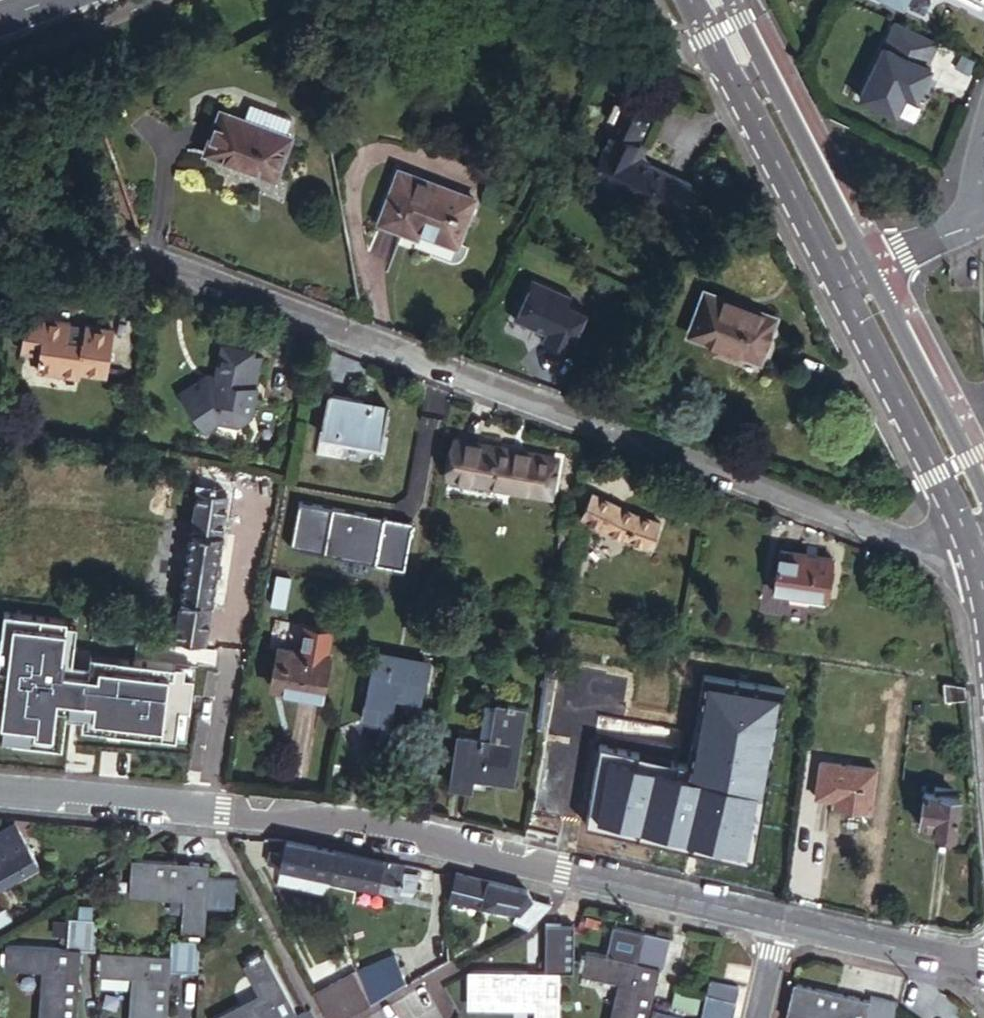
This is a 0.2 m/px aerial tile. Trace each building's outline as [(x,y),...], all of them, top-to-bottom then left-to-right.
[(934,110),(951,74),(909,54),(891,90),(934,110)] [(585,171),(593,175),(612,132),(643,145),(659,108),(620,91),(585,171)] [(283,135),(211,110),(197,151),(271,176),(283,135)] [(679,213),(692,186),(636,161),(643,145),(612,132),(593,175),(679,213)] [(460,246),(476,202),(403,175),(384,222),(408,231),(410,227),(460,246)] [(698,189),(692,186),(679,213),(686,216),(698,189)] [(569,352),(586,314),(567,305),(572,297),(533,279),(518,311),(538,320),(534,329),(545,334),(543,340),(569,352)] [(759,361),(775,319),(705,293),(689,336),(759,361)] [(514,320),(534,329),(538,320),(518,311),(514,320)] [(96,376),(119,380),(126,334),(99,330),(98,341),(84,339),(86,328),(42,321),(36,357),(58,359),(56,377),(95,383),(96,376)] [(98,341),(99,330),(86,328),(84,339),(98,341)] [(265,355),(267,348),(231,341),(226,370),(224,383),(212,380),(185,387),(214,431),(228,421),(248,425),(262,415),(274,357),(265,355)] [(224,383),(226,370),(214,368),(185,387),(212,380),(224,383)] [(391,445),(400,400),(341,387),(332,432),(391,445)] [(491,444),(509,448),(511,439),(489,434),(487,444),(491,444)] [(484,478),(491,444),(487,444),(466,441),(459,473),(484,478)] [(562,495),(569,459),(509,448),(491,444),(484,478),(562,495)] [(482,489),(484,478),(459,473),(457,483),(482,489)] [(197,520),(230,527),(237,487),(204,481),(197,520)] [(601,493),(592,515),(591,518),(663,548),(672,523),(601,493)] [(410,524),(297,503),(290,545),(403,565),(410,524)] [(571,554),(581,555),(585,556),(591,520),(578,518),(571,554)] [(184,593),(218,599),(230,527),(197,520),(184,593)] [(839,601),(847,561),(792,551),(785,590),(839,601)] [(571,554),(568,574),(577,576),(581,555),(571,554)] [(296,602),(302,573),(287,570),(280,598),(296,602)] [(176,633),(211,639),(218,599),(184,593),(176,633)] [(0,620),(0,742),(62,749),(66,713),(76,714),(82,715),(81,730),(189,742),(197,664),(89,652),(88,661),(71,660),(75,621),(1,613),(0,620)] [(328,693),(336,654),(285,643),(278,682),(328,693)] [(425,699),(434,664),(379,652),(370,697),(396,703),(399,694),(425,699)] [(688,766),(598,747),(583,821),(697,845),(753,857),(788,692),(708,675),(688,766)] [(969,692),(967,680),(948,677),(949,693),(969,692)] [(495,734),(523,740),(530,700),(502,696),(495,734)] [(517,778),(525,740),(523,740),(495,734),(465,728),(455,780),(475,784),(478,770),(517,778)] [(838,799),(877,805),(878,806),(885,767),(827,756),(820,796),(838,799)] [(961,834),(967,796),(932,789),(925,827),(961,834)] [(877,805),(838,799),(836,806),(875,813),(877,805)] [(11,814),(0,820),(0,860),(31,843),(15,815),(14,813),(11,814)] [(333,875),(339,849),(286,838),(283,851),(273,849),(271,863),(333,875)] [(31,843),(0,860),(0,884),(41,860),(31,843)] [(384,858),(339,849),(333,875),(335,875),(379,885),(384,858)] [(197,929),(203,929),(204,903),(206,872),(207,859),(139,856),(137,890),(182,892),(180,928),(187,928),(186,932),(196,932),(197,929)] [(400,889),(405,862),(384,858),(379,885),(400,889)] [(206,872),(204,903),(232,905),(233,873),(206,872)] [(489,879),(457,873),(453,889),(453,895),(484,902),(489,879)] [(520,910),(531,893),(526,888),(489,879),(484,902),(520,910)] [(531,893),(520,910),(514,919),(530,924),(550,901),(534,896),(531,893)] [(12,916),(0,895),(0,923),(12,916)] [(70,945),(87,946),(100,947),(102,915),(72,914),(70,945)] [(607,955),(637,962),(645,933),(614,927),(607,955)] [(575,942),(573,972),(575,972),(577,929),(548,928),(548,942),(575,942)] [(645,932),(645,933),(637,962),(663,968),(668,969),(674,939),(645,932)] [(166,953),(165,968),(194,970),(196,937),(166,936),(166,953)] [(70,945),(8,942),(8,949),(2,949),(2,958),(6,958),(6,965),(48,967),(45,1017),(84,1017),(87,946),(70,945)] [(566,972),(573,972),(575,942),(548,942),(548,972),(566,972)] [(164,987),(154,986),(154,974),(165,975),(165,968),(166,953),(108,949),(107,954),(104,953),(103,963),(107,964),(107,969),(129,970),(128,1017),(163,1017),(164,987)] [(298,1010),(266,949),(260,952),(258,949),(248,954),(249,957),(244,960),(260,991),(212,1016),(213,1017),(282,1017),(298,1010)] [(607,955),(588,951),(587,957),(582,956),(580,966),(584,967),(583,973),(622,982),(614,1017),(652,1017),(663,968),(637,962),(607,955)] [(371,1001),(405,980),(397,953),(366,962),(365,959),(358,961),(359,964),(371,1001)] [(359,964),(316,987),(333,1017),(338,1017),(371,1001),(359,964)] [(546,972),(478,971),(477,1003),(544,1004),(544,1017),(564,1017),(566,972),(548,972),(546,972)] [(154,986),(164,987),(165,975),(154,974),(154,986)] [(871,1001),(798,983),(791,1015),(805,1017),(867,1017),(871,1001)] [(676,1007),(702,1013),(706,996),(679,990),(676,1007)] [(738,1000),(710,994),(705,1017),(734,1017),(738,1000)] [(867,1017),(895,1017),(899,1003),(872,996),(871,1001),(867,1017)] [(311,1003),(298,1010),(282,1017),(319,1017),(311,1003)]
